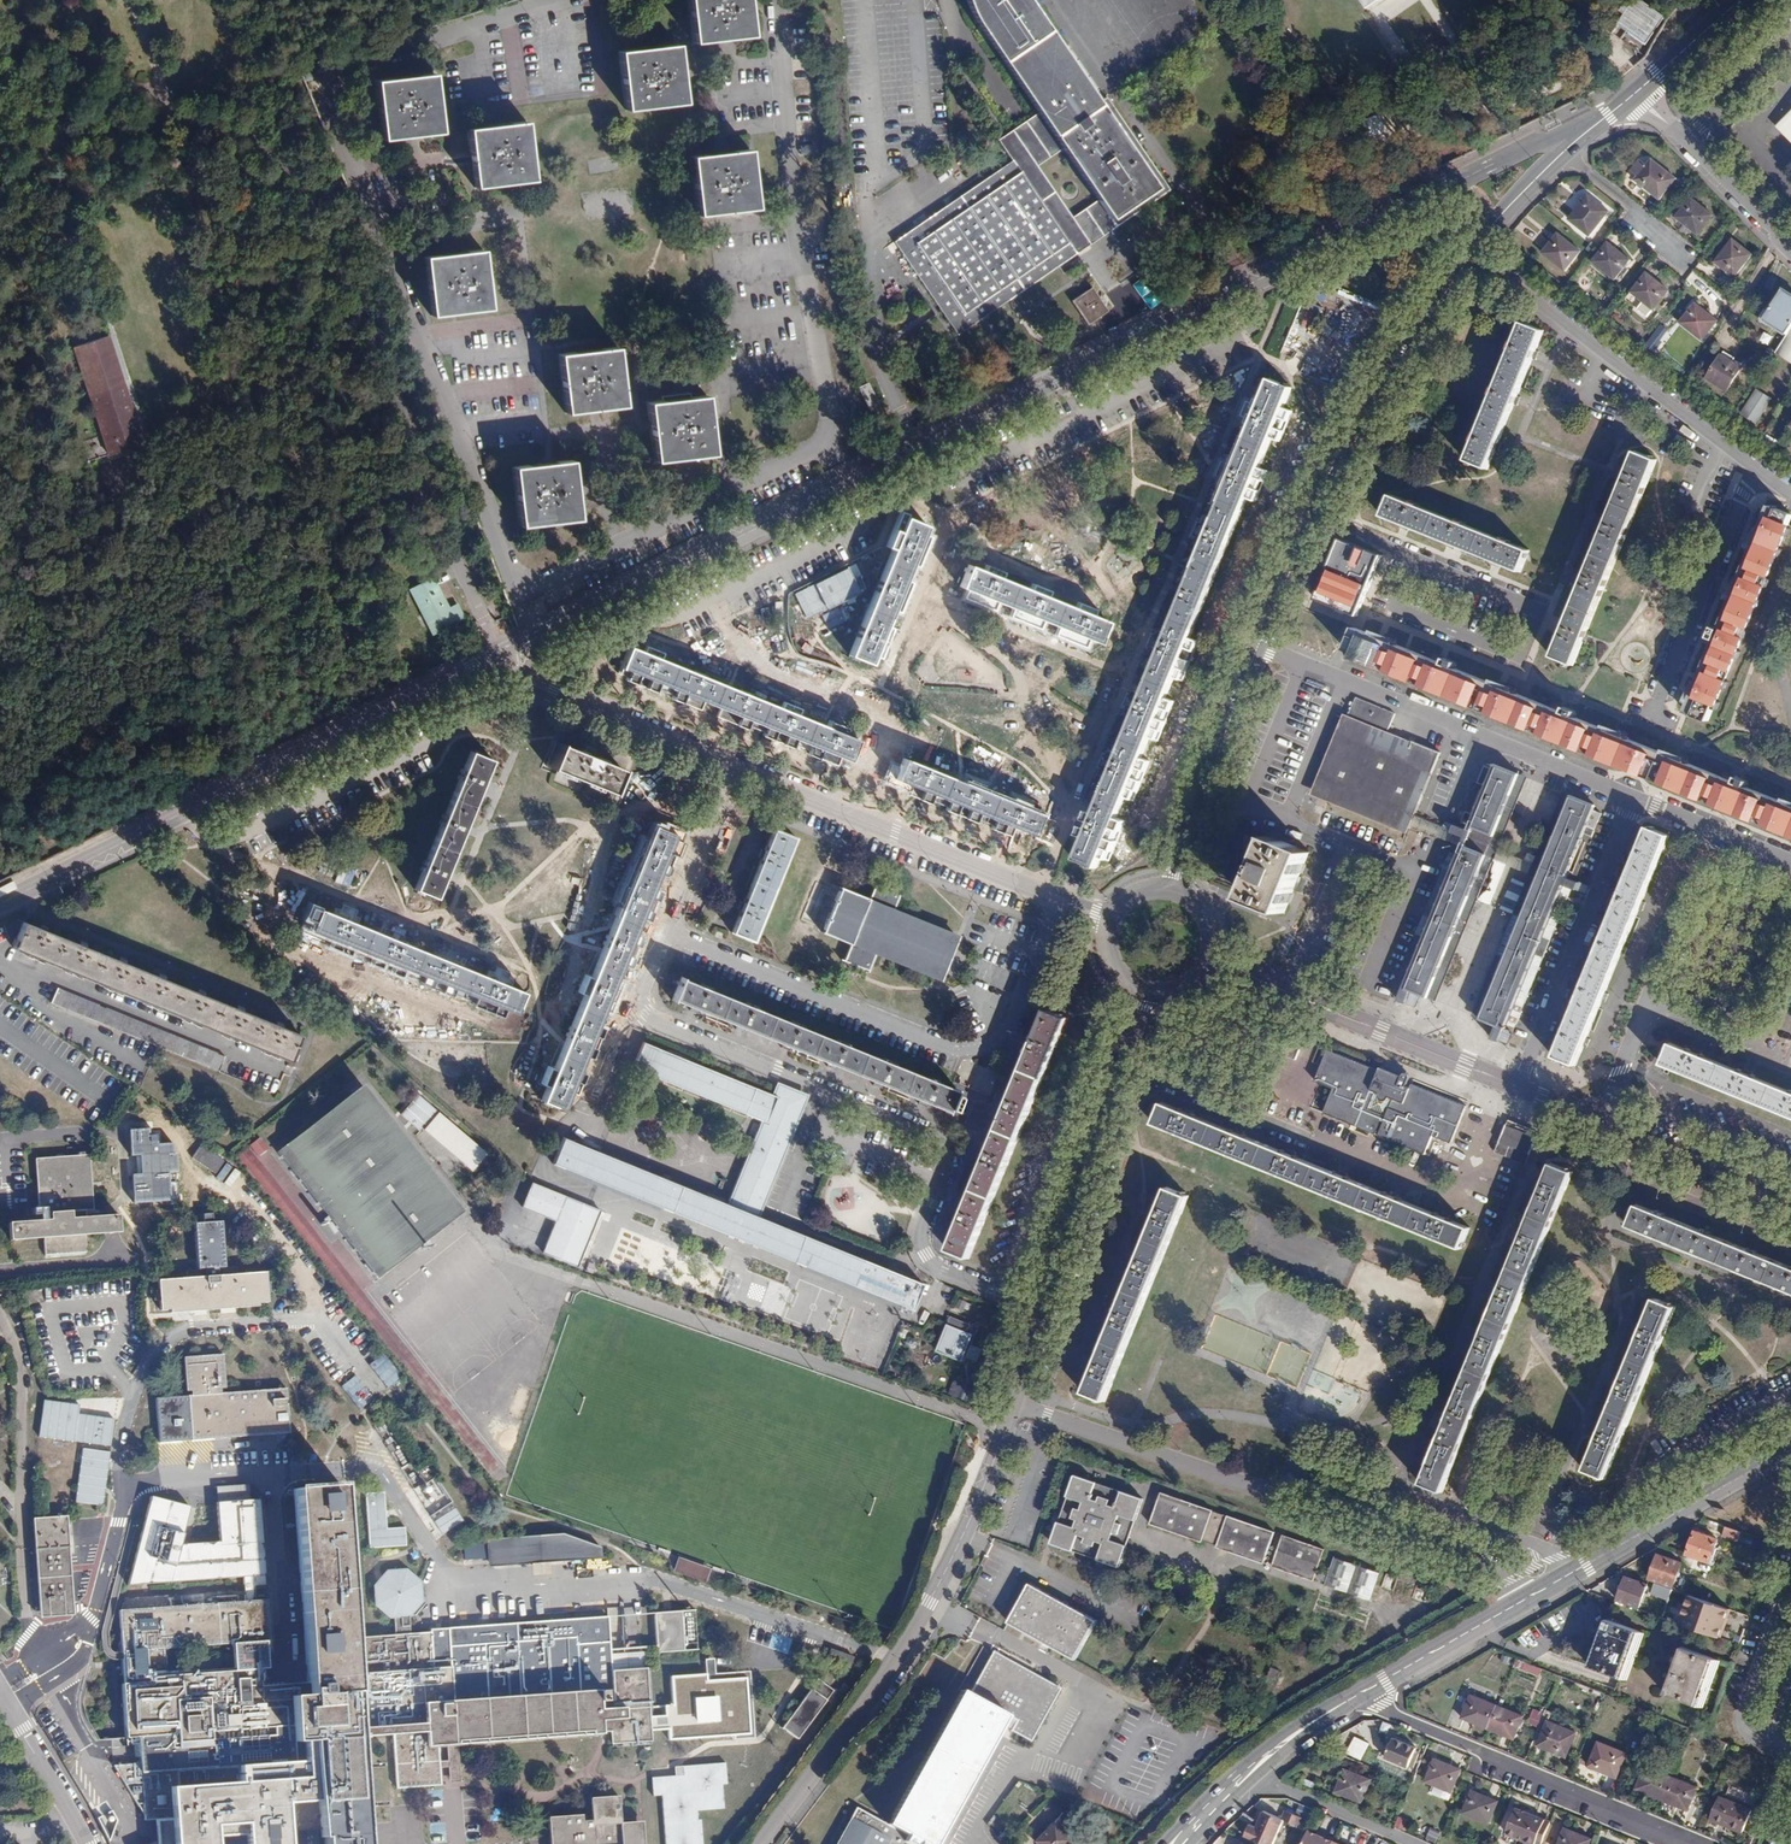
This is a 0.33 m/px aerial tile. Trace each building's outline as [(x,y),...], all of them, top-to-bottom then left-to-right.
[(683,45),(744,37),(739,0),(678,0),(683,45)] [(1012,159),(1055,131),(1108,211),(1105,212),(1114,226),(1172,188),(1109,95),(1097,103),(1028,0),(956,0),(965,22),(1027,117),(996,138),(1012,159)] [(1645,32),(1653,22),(1637,9),(1629,19),(1645,32)] [(681,42),(621,49),(628,111),(688,104),(681,42)] [(435,70),(378,77),(385,136),(443,129),(435,70)] [(1776,127),(1790,142),(1790,113),(1776,127)] [(529,119),(470,125),(476,182),(535,176),(529,119)] [(752,148),(693,154),(699,213),(758,207),(752,148)] [(1076,252),(1012,159),(898,237),(960,330),(1076,252)] [(1676,179),(1653,160),(1648,166),(1639,159),(1631,170),(1639,177),(1636,180),(1660,199),(1676,179)] [(1571,210),(1588,192),(1581,186),(1565,203),(1571,210)] [(1607,213),(1587,197),(1569,220),(1588,236),(1607,213)] [(1712,216),(1691,199),(1676,218),(1697,235),(1712,216)] [(1578,251),(1557,234),(1542,253),(1563,270),(1578,251)] [(1750,256),(1732,242),(1715,263),(1733,278),(1750,256)] [(1629,261),(1608,244),(1592,264),(1613,281),(1629,261)] [(426,256),(433,314),(491,307),(484,249),(426,256)] [(1667,292),(1646,275),(1625,301),(1646,318),(1667,292)] [(1092,285),(1073,298),(1089,322),(1108,309),(1092,285)] [(1783,290),(1763,320),(1786,335),(1790,328),(1790,295),(1783,290)] [(1714,322),(1692,304),(1678,323),(1700,340),(1714,322)] [(1542,332),(1521,323),(1464,460),(1485,468),(1542,332)] [(1786,335),(1778,349),(1790,358),(1790,328),(1786,335)] [(70,345),(97,457),(135,448),(107,336),(70,345)] [(619,345),(562,352),(569,410),(626,402),(619,345)] [(1740,369),(1721,357),(1707,380),(1727,391),(1740,369)] [(1289,391),(1268,382),(1199,552),(1184,589),(1181,597),(1163,641),(1160,650),(1145,687),(1075,860),(1096,868),(1289,391)] [(1769,400),(1757,392),(1742,415),(1754,423),(1769,400)] [(709,393),(651,400),(658,458),(716,451),(709,393)] [(1655,460),(1634,452),(1550,655),(1571,664),(1655,460)] [(516,465),(523,522),(581,516),(580,508),(575,457),(516,465)] [(1528,552),(1391,495),(1382,515),(1519,573),(1528,552)] [(1790,515),(1771,507),(1686,710),(1708,719),(1790,515)] [(925,526),(904,517),(848,655),(869,663),(925,526)] [(1387,558),(1345,541),(1320,602),(1362,619),(1387,558)] [(1105,622),(968,567),(960,587),(1097,642),(1105,622)] [(434,574),(410,586),(433,631),(456,620),(434,574)] [(1356,629),(1347,650),(1741,811),(1790,831),(1790,807),(1356,629)] [(1041,814),(628,647),(620,668),(642,677),(688,695),(731,713),(780,733),(825,751),(871,770),(916,788),(965,808),(1009,826),(1032,835),(1041,814)] [(1354,697),(1346,715),(1384,731),(1392,713),(1354,697)] [(1384,731),(1346,715),(1336,738),(1315,790),(1402,826),(1407,812),(1413,815),(1438,754),(1411,742),(1413,738),(1408,736),(1404,746),(1382,736),(1384,731)] [(558,742),(556,741),(546,765),(609,791),(619,767),(618,766),(617,768),(587,756),(557,743),(558,742)] [(492,759),(471,750),(415,885),(436,894),(445,872),(464,827),(485,778),(492,759)] [(1518,778),(1493,768),(1491,774),(1483,771),(1475,787),(1485,790),(1475,814),(1466,811),(1461,822),(1470,826),(1465,835),(1490,847),(1518,778)] [(1594,810),(1569,800),(1479,1019),(1504,1028),(1505,1025),(1514,1028),(1523,1007),(1515,1004),(1518,996),(1526,999),(1538,968),(1530,965),(1536,948),(1545,952),(1555,926),(1548,923),(1551,915),(1559,918),(1570,891),(1562,888),(1586,830),(1593,833),(1599,818),(1592,815),(1594,810)] [(674,834),(653,826),(541,1099),(562,1107),(571,1085),(590,1039),(608,995),(627,948),(646,904),(665,857),(674,834)] [(793,838),(773,830),(765,851),(743,903),(732,932),(752,940),(793,838)] [(1668,840),(1646,831),(1554,1056),(1575,1065),(1668,840)] [(1310,852),(1270,836),(1244,897),(1285,913),(1310,852)] [(1485,858),(1461,847),(1448,878),(1442,876),(1429,910),(1434,912),(1432,918),(1426,916),(1418,935),(1424,937),(1403,986),(1428,998),(1485,858)] [(1509,876),(1503,889),(1519,896),(1525,883),(1509,876)] [(901,890),(878,881),(871,899),(842,888),(823,932),(852,945),(845,963),(862,970),(868,972),(869,971),(871,964),(876,953),(940,978),(957,937),(893,910),(901,890)] [(524,989),(324,908),(316,928),(515,1010),(524,989)] [(292,1036),(17,925),(7,949),(282,1061),(292,1036)] [(971,1094),(680,975),(672,996),(695,1006),(740,1024),(786,1043),(833,1062),(880,1081),(926,1100),(963,1115),(971,1094)] [(225,1056),(58,987),(52,1003),(219,1072),(225,1056)] [(1067,1018),(1046,1010),(1035,1036),(1012,1091),(988,1152),(964,1209),(948,1248),(970,1257),(1067,1018)] [(1301,1040),(1289,1036),(1281,1055),(1297,1062),(1302,1050),(1298,1049),(1301,1040)] [(770,1092),(644,1041),(633,1066),(760,1119),(727,1202),(597,1149),(596,1154),(571,1144),(574,1139),(563,1136),(553,1161),(913,1307),(923,1281),(912,1278),(909,1284),(883,1273),(886,1266),(757,1214),(805,1096),(773,1084),(770,1092)] [(1670,1043),(1662,1063),(1790,1116),(1790,1092),(1670,1043)] [(1381,1074),(1331,1054),(1318,1083),(1336,1091),(1326,1116),(1426,1157),(1434,1138),(1452,1145),(1467,1108),(1413,1087),(1411,1090),(1408,1089),(1411,1082),(1410,1079),(1407,1077),(1404,1079),(1400,1087),(1394,1085),(1383,1080),(1385,1076),(1381,1074)] [(279,1152),(376,1277),(462,1209),(361,1082),(279,1152)] [(1470,1230),(1163,1105),(1155,1125),(1462,1250),(1470,1230)] [(486,1152),(439,1112),(425,1128),(472,1168),(486,1152)] [(1536,1136),(1508,1125),(1494,1157),(1522,1170),(1536,1136)] [(202,1144),(191,1156),(212,1175),(223,1163),(202,1144)] [(157,1153),(157,1177),(176,1178),(177,1154),(157,1153)] [(86,1155),(31,1157),(34,1220),(8,1221),(9,1239),(45,1238),(45,1256),(89,1255),(89,1236),(123,1234),(122,1216),(81,1218),(81,1210),(88,1210),(86,1155)] [(1572,1172),(1552,1163),(1422,1483),(1442,1491),(1572,1172)] [(1189,1193),(1168,1185),(1086,1388),(1106,1397),(1189,1193)] [(607,1212),(539,1186),(529,1210),(563,1223),(550,1255),(585,1268),(607,1212)] [(1637,1205),(1628,1225),(1790,1292),(1790,1268),(1637,1205)] [(167,1314),(168,1316),(178,1316),(178,1313),(189,1312),(189,1315),(237,1310),(236,1307),(244,1307),(244,1310),(256,1309),(256,1305),(265,1305),(264,1295),(269,1295),(267,1284),(265,1284),(263,1274),(255,1276),(252,1271),(241,1271),(242,1276),(234,1277),(233,1269),(223,1270),(218,1224),(210,1225),(209,1218),(199,1219),(200,1225),(191,1226),(195,1272),(186,1273),(186,1281),(156,1284),(157,1294),(154,1294),(154,1304),(158,1304),(158,1314),(167,1314)] [(1673,1305),(1652,1296),(1580,1472),(1601,1481),(1673,1305)] [(973,1333),(947,1321),(936,1349),(962,1360),(973,1333)] [(969,1343),(964,1355),(976,1360),(981,1348),(969,1343)] [(184,1398),(153,1401),(155,1425),(287,1415),(285,1394),(227,1398),(223,1357),(181,1360),(184,1398)] [(354,1372),(339,1385),(355,1404),(370,1392),(354,1372)] [(953,1379),(948,1393),(964,1398),(969,1385),(953,1379)] [(80,1404),(43,1399),(38,1437),(111,1447),(115,1420),(78,1414),(80,1404)] [(111,1454),(83,1448),(74,1502),(102,1506),(111,1454)] [(432,1478),(424,1467),(417,1473),(425,1484),(432,1478)] [(1149,1500),(1080,1476),(1057,1545),(1125,1568),(1132,1548),(1128,1547),(1136,1521),(1141,1523),(1149,1500)] [(294,1494),(308,1682),(263,1685),(259,1641),(268,1640),(265,1601),(119,1611),(127,1737),(138,1736),(140,1760),(113,1763),(136,1802),(143,1801),(144,1819),(169,1816),(181,1815),(178,1769),(280,1762),(293,1761),(322,1759),(328,1843),(370,1843),(361,1736),(394,1733),(398,1787),(442,1783),(442,1745),(613,1733),(614,1743),(653,1740),(647,1668),(613,1671),(608,1615),(451,1628),(453,1668),(435,1671),(431,1634),(411,1634),(410,1617),(423,1602),(421,1583),(409,1570),(390,1571),(375,1587),(377,1604),(390,1618),(395,1618),(396,1636),(353,1640),(342,1490),(294,1494)] [(1280,1533),(1167,1493),(1154,1525),(1269,1565),(1280,1533)] [(384,1494),(365,1495),(370,1550),(406,1547),(405,1529),(387,1530),(384,1494)] [(189,1505),(149,1496),(126,1585),(253,1577),(254,1588),(265,1587),(259,1499),(216,1502),(219,1542),(179,1544),(189,1505)] [(68,1515),(33,1517),(35,1549),(42,1548),(47,1606),(74,1603),(68,1515)] [(90,1518),(71,1519),(72,1533),(91,1532),(90,1518)] [(1721,1536),(1736,1541),(1740,1530),(1724,1525),(1721,1536)] [(1722,1538),(1698,1529),(1691,1551),(1713,1560),(1722,1538)] [(492,1543),(464,1546),(465,1561),(495,1558),(495,1562),(542,1558),(542,1563),(602,1558),(601,1546),(561,1533),(492,1539),(492,1543)] [(1330,1551),(1289,1536),(1277,1567),(1320,1582),(1330,1551)] [(1660,1555),(1653,1577),(1676,1586),(1685,1564),(1660,1555)] [(703,1583),(708,1567),(675,1556),(669,1572),(703,1583)] [(1335,1557),(1324,1584),(1371,1600),(1380,1573),(1335,1557)] [(1719,1567),(1699,1560),(1697,1567),(1716,1574),(1719,1567)] [(1645,1584),(1624,1576),(1616,1597),(1637,1605),(1645,1584)] [(1097,1616),(1030,1579),(1006,1617),(1074,1655),(1097,1616)] [(1669,1586),(1654,1581),(1650,1591),(1665,1597),(1669,1586)] [(534,1595),(518,1595),(517,1613),(533,1613),(534,1595)] [(1718,1638),(1728,1609),(1688,1595),(1678,1624),(1718,1638)] [(696,1651),(694,1610),(653,1611),(654,1652),(696,1651)] [(435,1614),(434,1629),(442,1629),(442,1614),(435,1614)] [(1634,1632),(1604,1621),(1587,1667),(1618,1678),(1634,1632)] [(853,1655),(831,1647),(827,1658),(849,1666),(853,1655)] [(1712,1659),(1681,1648),(1664,1695),(1695,1706),(1712,1659)] [(853,1807),(853,1808),(851,1811),(833,1843),(884,1843),(893,1828),(922,1843),(933,1843),(1005,1711),(1015,1717),(1008,1728),(1029,1740),(1057,1688),(991,1651),(989,1650),(966,1692),(959,1688),(884,1824),(853,1807)] [(716,1675),(679,1678),(683,1750),(710,1748),(708,1713),(717,1712),(716,1675)] [(831,1693),(815,1681),(807,1691),(808,1692),(779,1730),(794,1741),(831,1693)] [(1488,1728),(1497,1706),(1471,1696),(1462,1717),(1488,1728)] [(1523,1717),(1497,1706),(1488,1728),(1514,1739),(1523,1717)] [(1537,1727),(1542,1712),(1533,1708),(1527,1723),(1537,1727)] [(1575,1735),(1548,1724),(1539,1746),(1566,1757),(1575,1735)] [(1354,1735),(1346,1751),(1361,1758),(1369,1742),(1354,1735)] [(1418,1748),(1395,1738),(1387,1757),(1409,1767),(1418,1748)] [(1626,1756),(1598,1744),(1589,1767),(1617,1778),(1626,1756)] [(1463,1769),(1437,1758),(1427,1779),(1453,1790),(1463,1769)] [(169,1816),(170,1843),(289,1843),(280,1762),(178,1769),(181,1815),(169,1816)] [(653,1779),(654,1798),(662,1797),(665,1843),(703,1843),(701,1822),(698,1822),(697,1813),(725,1811),(723,1787),(728,1787),(727,1765),(684,1768),(684,1777),(653,1779)] [(1372,1778),(1346,1767),(1336,1789),(1362,1801),(1372,1778)] [(1662,1799),(1671,1778),(1646,1767),(1637,1789),(1662,1799)] [(1697,1789),(1671,1778),(1662,1799),(1688,1810),(1697,1789)] [(1500,1801),(1476,1791),(1467,1812),(1490,1823),(1500,1801)] [(592,1819),(583,1819),(582,1814),(551,1816),(553,1843),(638,1843),(636,1821),(621,1822),(619,1796),(592,1797),(592,1819)] [(1751,1807),(1725,1796),(1715,1819),(1741,1830),(1751,1807)] [(1248,1833),(1272,1843),(1273,1843),(1285,1817),(1300,1824),(1303,1815),(1287,1807),(1283,1816),(1268,1809),(1259,1825),(1252,1822),(1248,1833)] [(1545,1820),(1520,1809),(1511,1831),(1536,1842),(1545,1820)] [(1035,1841),(1037,1843),(1065,1843),(1079,1829),(1062,1812),(1035,1841)] [(1397,1816),(1394,1826),(1403,1829),(1406,1819),(1397,1816)] [(430,1824),(432,1843),(446,1842),(444,1823),(430,1824)] [(1308,1826),(1300,1843),(1333,1843),(1335,1838),(1336,1835),(1327,1831),(1325,1834),(1308,1826)] [(1434,1842),(1440,1831),(1430,1826),(1425,1837),(1434,1842)] [(1567,1829),(1561,1843),(1590,1843),(1592,1838),(1567,1829)]
